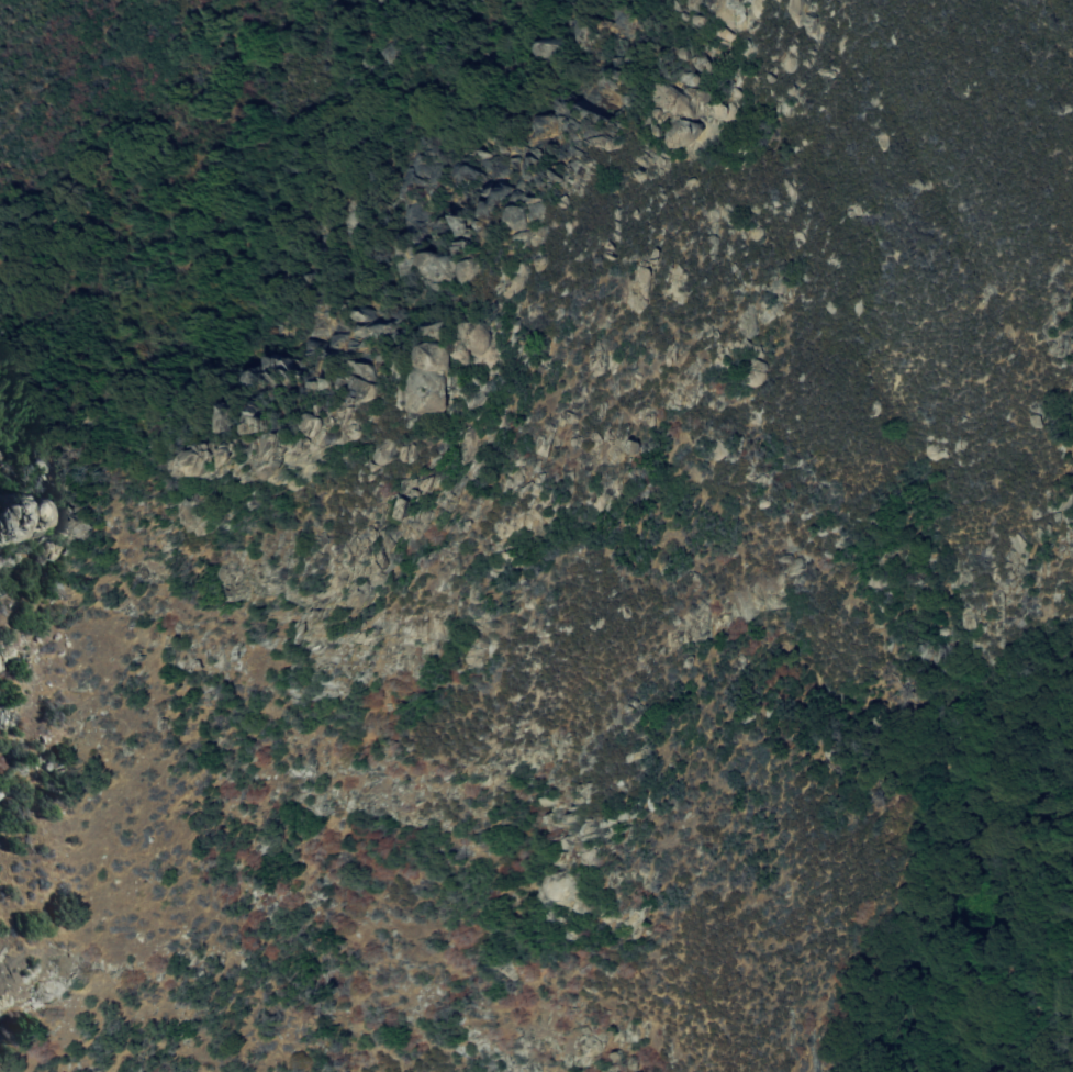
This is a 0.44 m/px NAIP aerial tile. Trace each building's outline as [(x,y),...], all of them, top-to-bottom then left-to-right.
[(8,528),(33,532),(37,510),(11,506),(8,528)]
